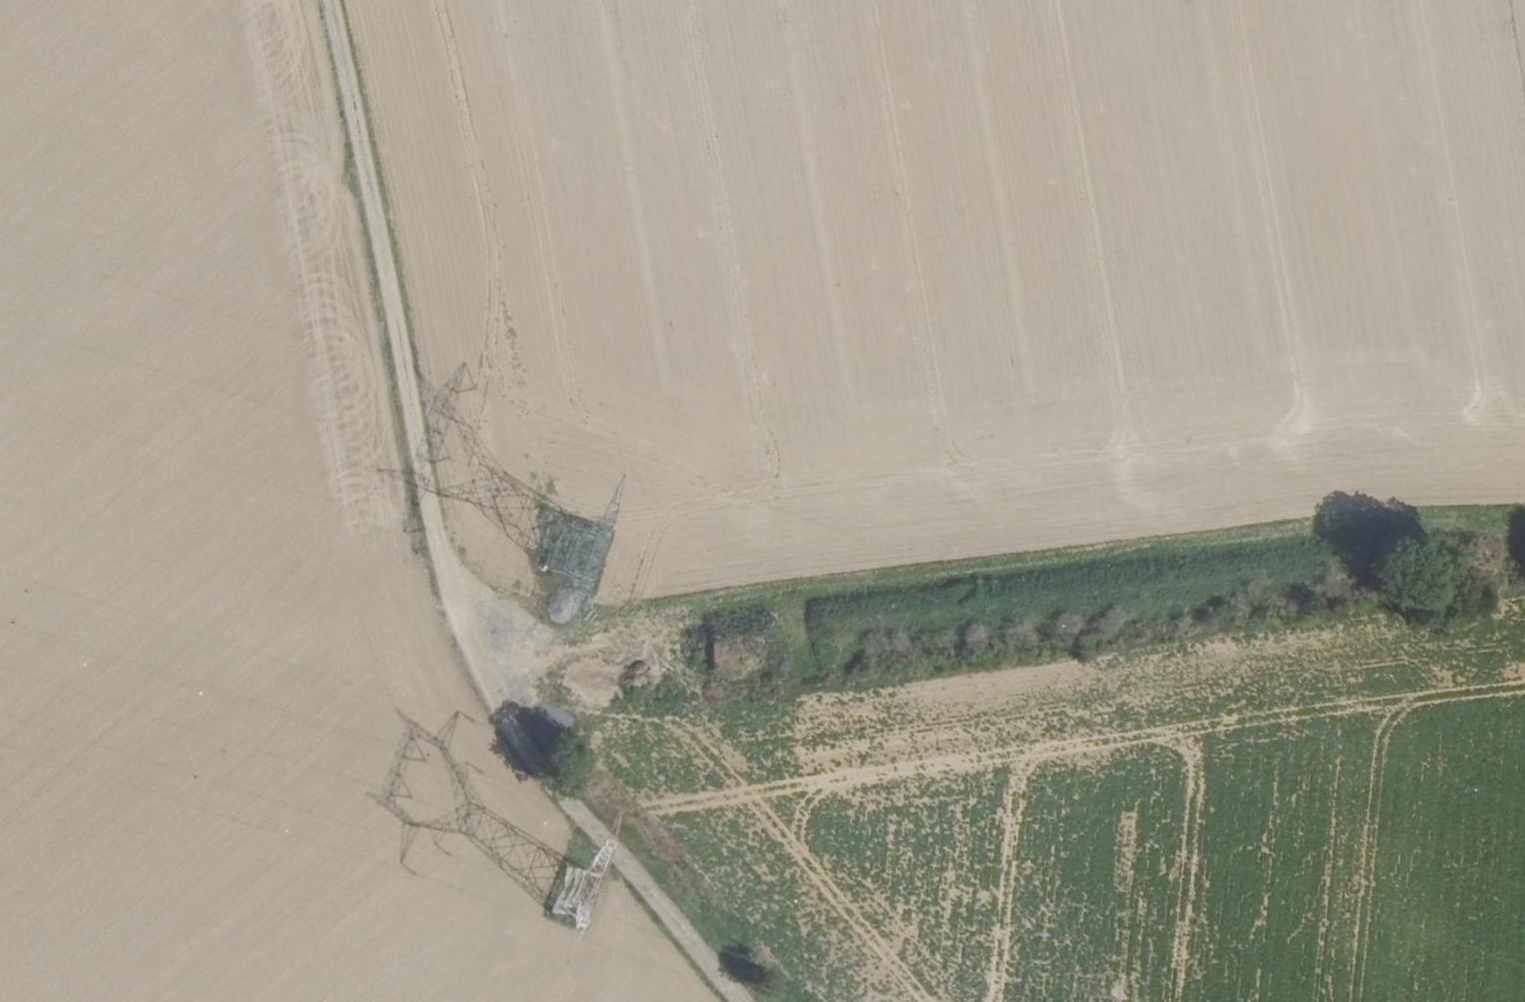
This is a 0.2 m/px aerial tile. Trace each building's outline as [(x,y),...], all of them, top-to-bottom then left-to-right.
[(607,542),(558,523),(539,574),(587,591),(607,542)] [(559,870),(543,917),(581,932),(597,884),(559,870)]
